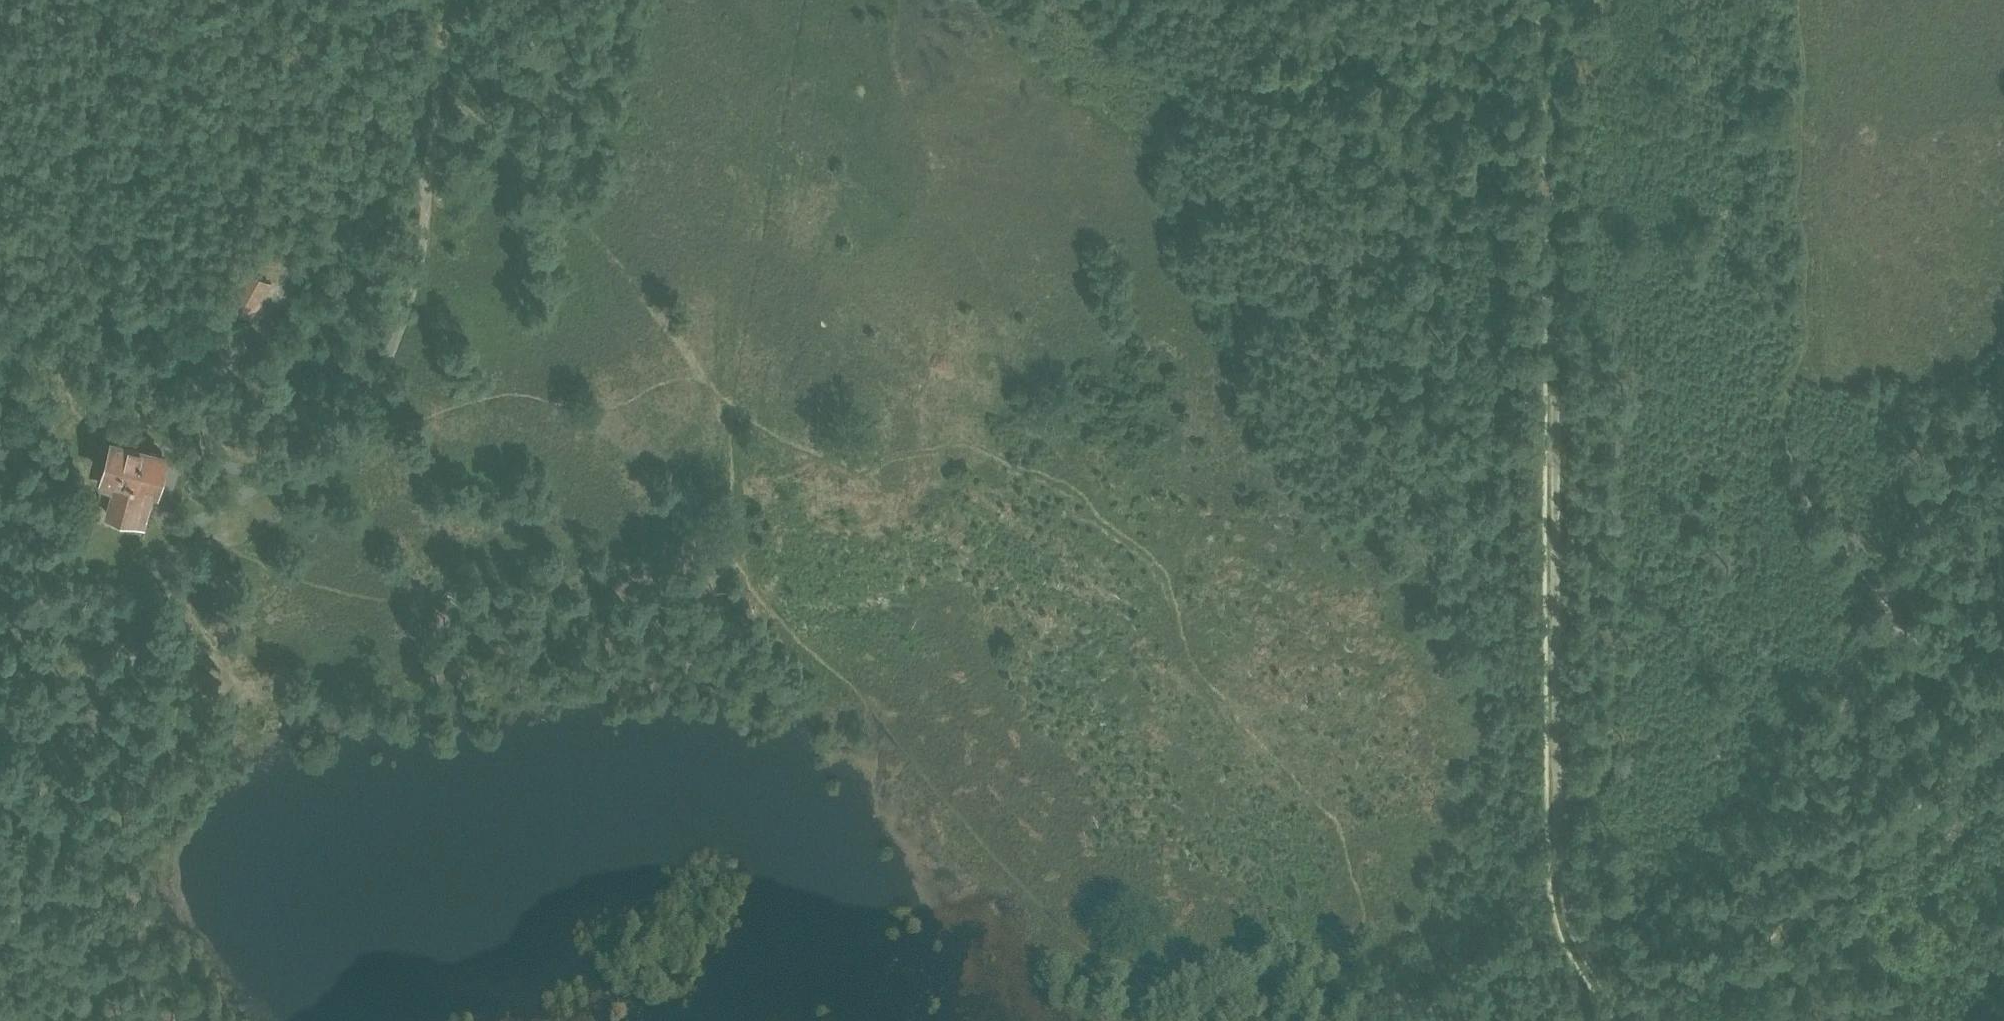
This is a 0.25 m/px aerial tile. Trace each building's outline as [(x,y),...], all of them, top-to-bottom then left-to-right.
[(272,282),(247,268),(228,304),(252,318),(272,282)] [(158,469),(162,452),(113,439),(101,484),(115,488),(108,514),(133,521),(147,466),(158,469)]
